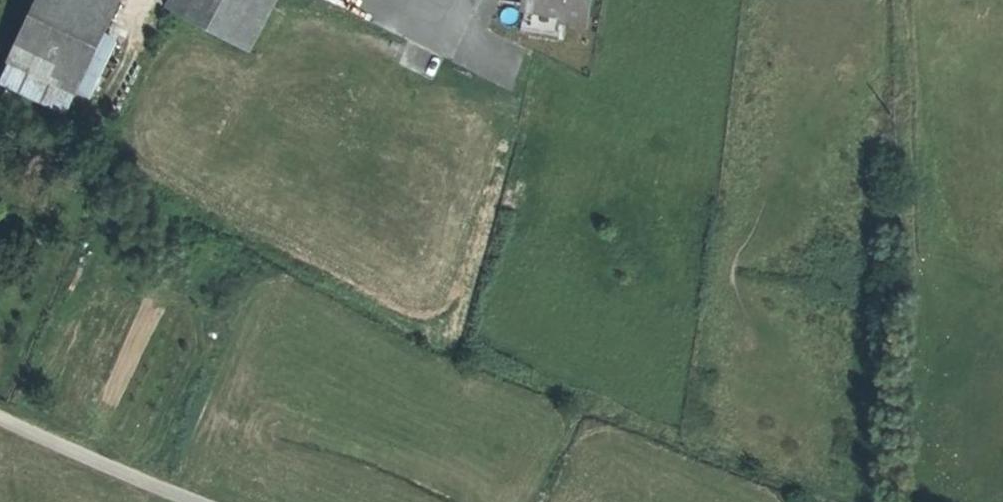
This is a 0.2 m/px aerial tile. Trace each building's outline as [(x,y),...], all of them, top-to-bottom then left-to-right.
[(8,60),(78,92),(120,1),(118,0),(36,0),(8,60)] [(168,8),(250,52),(278,0),(172,0),(168,8)] [(525,10),(563,16),(562,21),(586,25),(589,0),(526,0),(525,10)]
